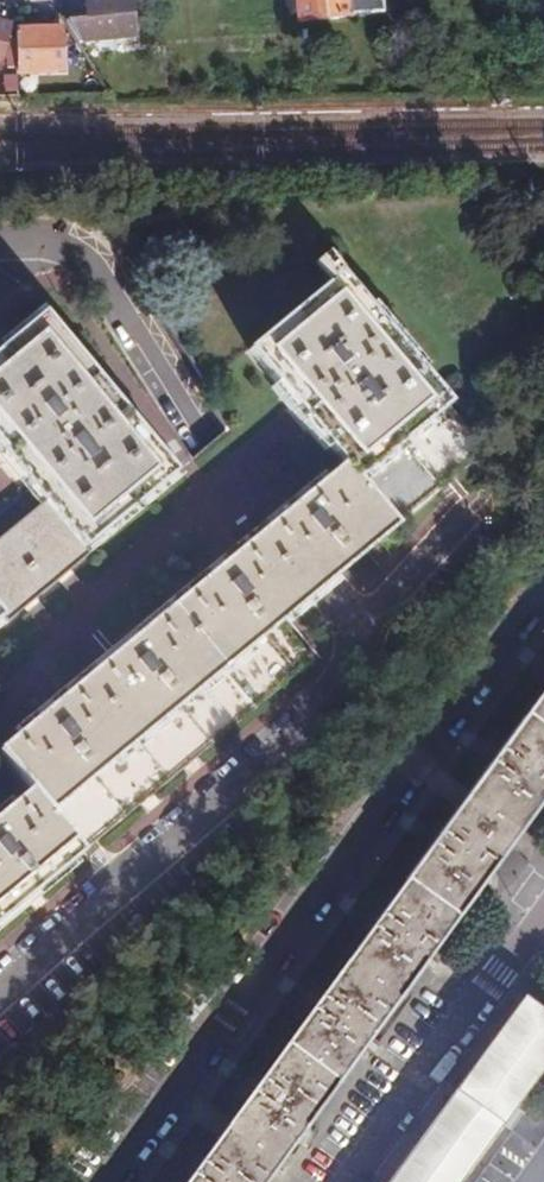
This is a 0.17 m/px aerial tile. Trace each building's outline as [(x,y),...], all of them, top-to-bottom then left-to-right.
[(78,45),(95,42),(95,38),(130,35),(129,0),(85,0),(86,19),(66,22),(78,45)] [(299,21),(381,14),(380,0),(297,0),(299,21)] [(61,29),(15,31),(17,74),(63,71),(61,29)] [(363,488),(451,410),(326,263),(235,338),(295,409),(305,419),(344,466),(363,488)] [(84,551),(174,478),(157,457),(44,319),(0,355),(0,453),(21,477),(46,506),(84,551)] [(451,410),(363,488),(394,527),(438,488),(446,481),(485,448),(451,410)] [(344,466),(318,488),(233,558),(222,567),(121,652),(108,663),(97,671),(75,690),(66,697),(57,705),(0,752),(0,756),(30,793),(80,853),(101,835),(138,805),(148,797),(154,792),(181,769),(190,762),(198,756),(311,662),(280,623),(285,620),(288,616),(309,598),(338,573),(364,551),(371,545),(377,541),(394,527),(363,488),(344,466)] [(2,620),(8,628),(25,613),(34,605),(40,600),(60,583),(67,578),(74,572),(90,558),(84,551),(46,506),(0,544),(0,618),(2,620)] [(289,1152),(543,800),(543,692),(237,1115),(289,1152)] [(30,793),(0,819),(0,920),(24,901),(30,895),(35,891),(76,858),(80,853),(30,793)] [(527,1001),(396,1181),(467,1181),(543,1078),(543,1014),(527,1001)] [(289,1152),(237,1115),(219,1141),(270,1178),(289,1152)] [(219,1141),(188,1181),(267,1181),(270,1178),(219,1141)]
